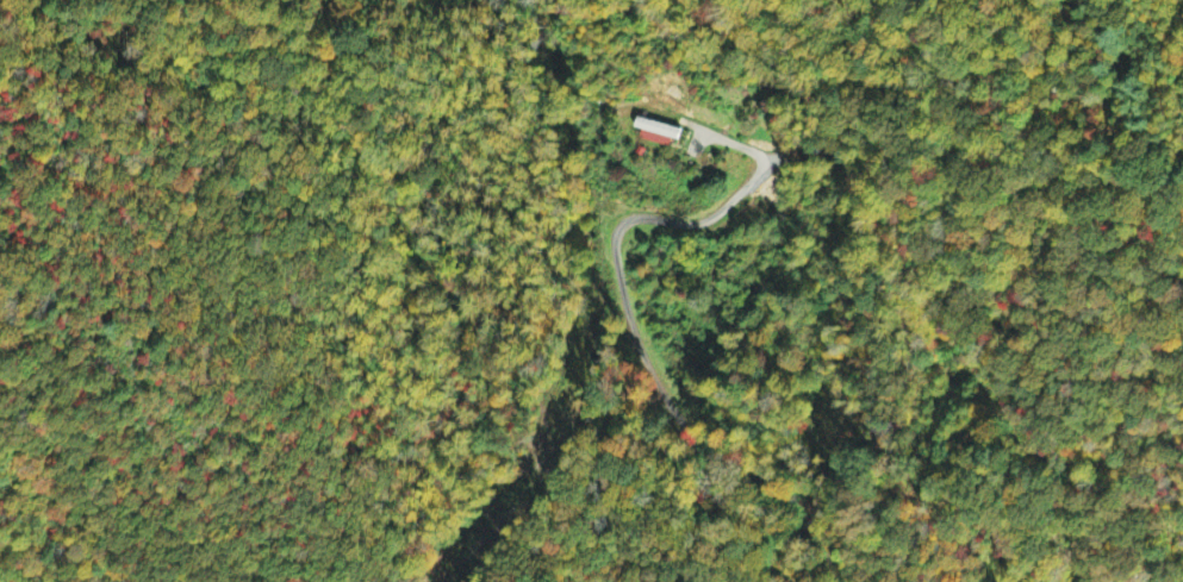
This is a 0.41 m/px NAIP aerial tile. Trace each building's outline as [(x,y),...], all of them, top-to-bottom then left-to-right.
[(639,141),(674,150),(679,130),(636,120),(634,130),(641,132),(639,141)]
